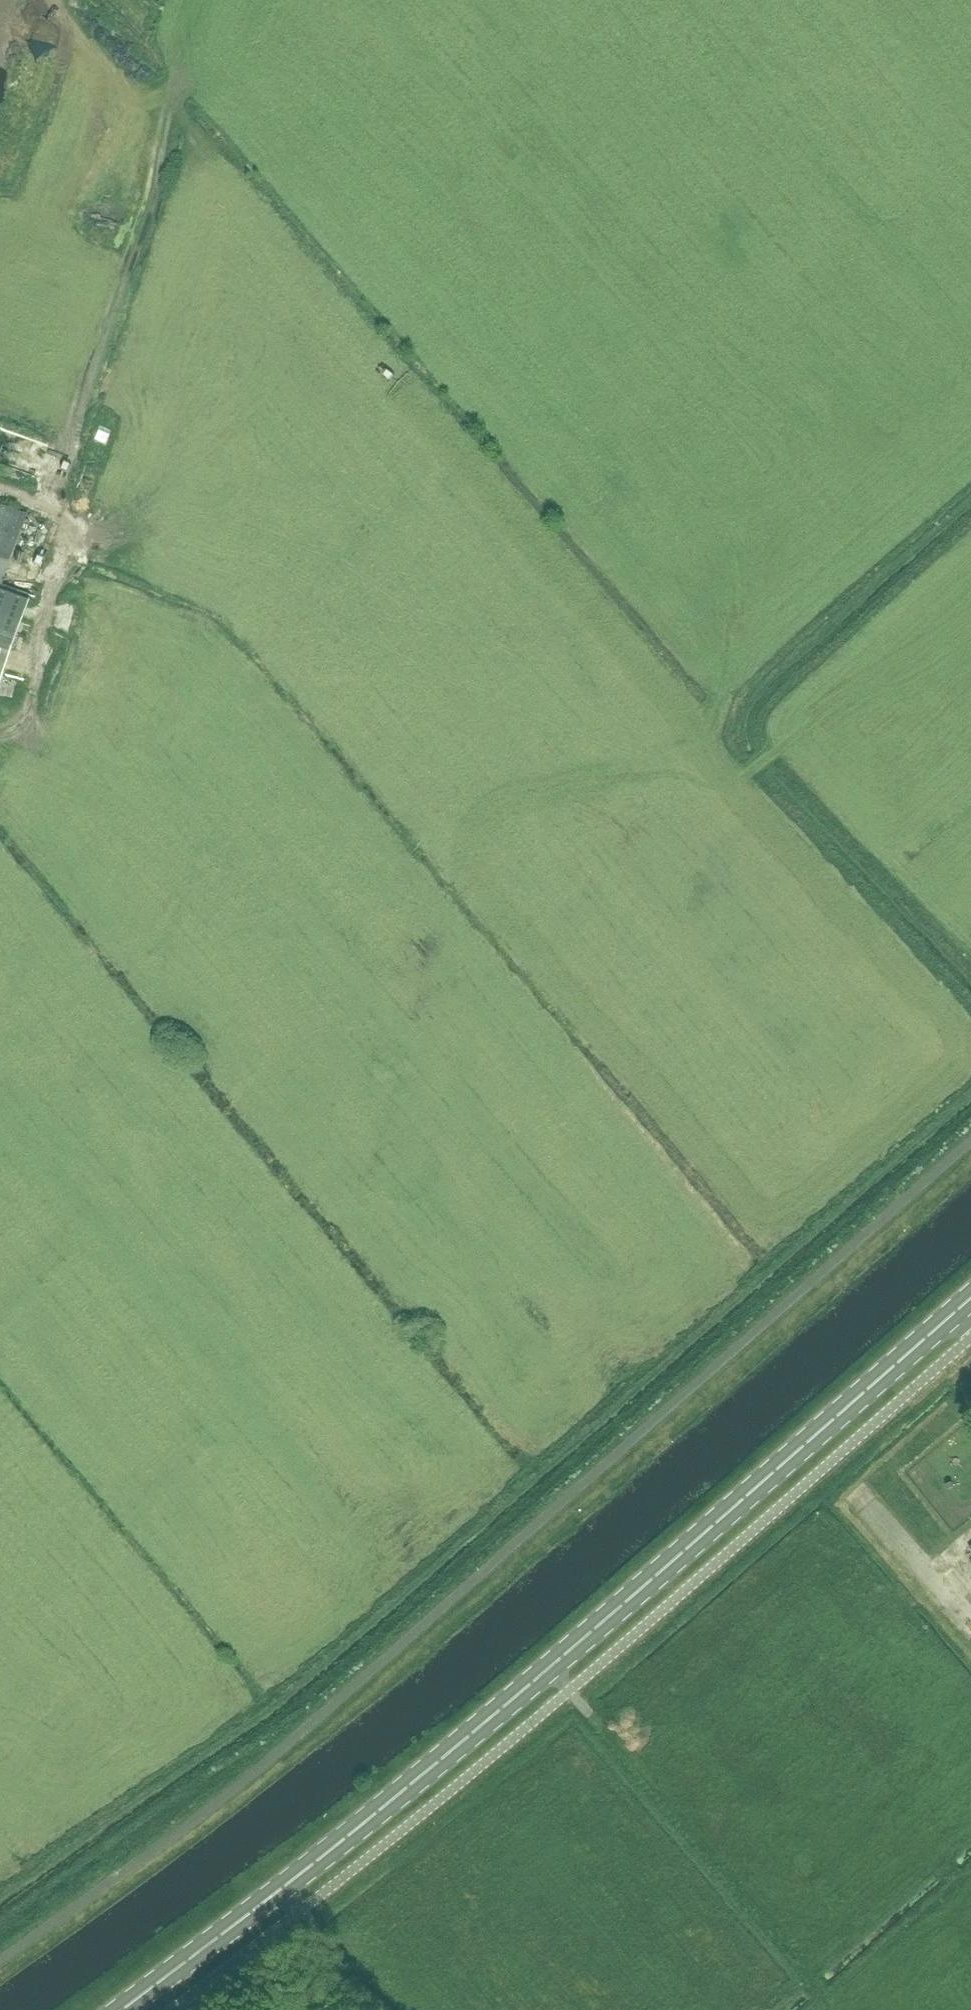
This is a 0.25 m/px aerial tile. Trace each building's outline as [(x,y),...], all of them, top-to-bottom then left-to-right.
[(29,595),(1,585),(26,516),(0,507),(0,683),(29,595)]
